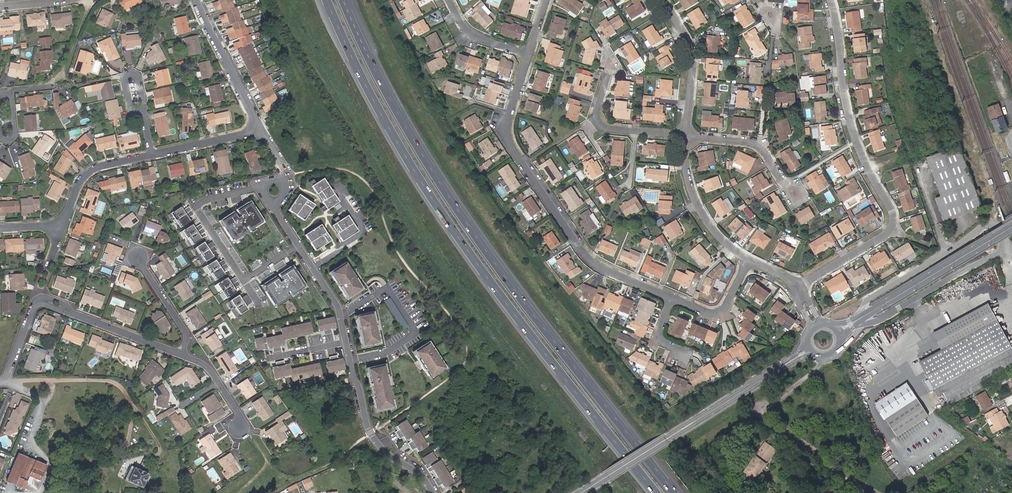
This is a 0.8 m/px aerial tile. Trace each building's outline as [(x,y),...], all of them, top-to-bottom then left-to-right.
[(119,1),(122,8),(141,1),(141,0),(121,0),(119,1)] [(404,10),(410,7),(413,6),(415,5),(419,2),(418,0),(408,0),(402,3),(404,10)] [(514,14),(524,17),(529,4),(527,3),(529,0),(516,0),(518,1),(514,14)] [(577,16),(584,7),(574,0),(561,0),(559,3),(577,16)] [(646,11),(640,2),(642,1),(641,0),(636,0),(633,2),(635,5),(626,11),(631,20),(646,11)] [(684,5),(682,6),(685,10),(696,3),(695,0),(692,0),(681,0),(684,5)] [(810,9),(810,0),(799,0),(798,12),(798,20),(813,20),(813,16),(811,16),(811,11),(810,11),(810,9)] [(473,16),(478,21),(485,29),(492,22),(481,9),(482,8),(478,4),(473,10),(475,13),(473,16)] [(746,8),(744,4),(736,9),(738,13),(736,14),(744,28),(753,22),(748,15),(749,14),(747,10),(746,8)] [(413,6),(410,7),(404,10),(401,12),(407,22),(420,15),(417,9),(415,10),(413,6)] [(696,14),(690,18),(697,29),(707,23),(698,8),(694,11),(696,14)] [(106,27),(112,14),(102,9),(96,22),(106,27)] [(852,30),(862,29),(859,9),(846,10),(846,17),(848,17),(848,19),(847,19),(848,26),(851,26),(852,30)] [(36,23),(43,22),(44,22),(43,11),(39,12),(35,12),(33,12),(26,13),(27,24),(36,23)] [(54,23),(62,23),(70,22),(69,11),(49,13),(50,24),(54,23)] [(0,18),(0,29),(19,27),(18,14),(12,14),(13,16),(9,17),(2,18),(0,18)] [(187,24),(187,21),(185,15),(175,17),(178,33),(190,31),(189,27),(188,27),(187,24)] [(608,35),(614,31),(615,30),(624,25),(619,16),(608,23),(602,26),(608,35)] [(554,24),(551,33),(550,36),(556,38),(557,35),(561,36),(566,20),(556,17),(554,24)] [(411,26),(417,37),(427,32),(428,31),(426,28),(425,29),(424,27),(421,21),(411,26)] [(518,28),(510,26),(503,24),(500,33),(515,38),(516,38),(520,39),(523,30),(518,28)] [(614,31),(608,35),(602,26),(601,27),(600,28),(606,38),(610,36),(611,38),(617,33),(615,30),(614,31)] [(660,38),(656,32),(652,26),(643,32),(653,47),(664,40),(662,36),(661,38),(660,38)] [(810,34),(809,26),(798,27),(800,37),(801,36),(802,42),(799,43),(800,48),(810,47),(809,42),(810,42),(813,41),(812,36),(812,34),(810,34)] [(245,29),(228,34),(229,38),(236,36),(238,37),(238,39),(239,39),(241,38),(247,36),(245,29)] [(760,43),(762,42),(757,33),(755,29),(748,33),(751,37),(746,39),(751,47),(753,46),(758,54),(766,50),(763,43),(761,44),(760,43)] [(856,41),(857,50),(866,50),(864,32),(854,33),(854,37),(855,42),(856,41)] [(127,45),(133,44),(141,43),(140,33),(126,35),(125,33),(121,34),(122,45),(127,44),(127,45)] [(427,45),(438,39),(435,33),(423,39),(427,45)] [(197,34),(186,37),(189,55),(201,52),(197,34)] [(234,43),(235,49),(237,48),(249,43),(252,42),(250,35),(247,36),(241,38),(241,40),(240,41),(234,43)] [(717,44),(718,36),(707,35),(707,42),(706,44),(706,52),(715,53),(717,53),(717,44)] [(109,60),(118,55),(110,37),(98,42),(102,52),(105,50),(109,60)] [(594,43),(590,38),(582,43),(586,50),(583,62),(592,64),(595,53),(594,51),(596,50),(600,48),(596,42),(594,43)] [(431,53),(442,47),(438,39),(427,45),(431,53)] [(157,63),(165,59),(157,43),(149,47),(151,50),(147,52),(149,56),(144,58),(148,66),(157,62),(157,63)] [(242,59),(255,54),(252,48),(249,43),(237,48),(240,53),(242,59)] [(623,52),(627,58),(631,64),(640,59),(630,43),(619,50),(621,54),(622,53),(623,52)] [(551,52),(547,63),(560,67),(564,52),(556,49),(557,46),(550,44),(548,51),(549,52),(551,52)] [(674,63),(668,51),(671,50),(668,45),(660,50),(662,54),(662,55),(657,58),(664,69),(674,63)] [(47,59),(49,59),(50,59),(49,49),(39,50),(40,60),(38,60),(38,64),(35,65),(35,71),(40,71),(40,70),(48,69),(47,62),(47,59)] [(86,73),(87,70),(89,63),(87,62),(88,60),(90,61),(92,53),(80,49),(74,69),(86,73)] [(440,52),(433,55),(436,60),(426,65),(432,74),(445,67),(442,61),(440,58),(442,56),(440,52)] [(822,66),(820,53),(809,54),(811,68),(815,68),(816,71),(824,71),(824,66),(822,66)] [(255,54),(242,59),(245,64),(248,70),(259,65),(260,65),(257,59),(255,54)] [(793,54),(778,56),(778,60),(774,61),(776,68),(779,67),(779,66),(794,64),(793,54)] [(465,68),(469,57),(464,56),(464,57),(459,56),(455,65),(465,68)] [(857,67),(855,67),(856,78),(867,77),(865,66),(867,66),(866,56),(854,58),(855,62),(856,62),(857,67)] [(482,61),(469,57),(465,70),(478,74),(482,61)] [(506,60),(502,58),(500,63),(497,72),(501,73),(500,76),(509,79),(513,66),(512,63),(505,61),(506,60)] [(708,71),(708,72),(707,78),(718,79),(719,64),(715,63),(714,63),(715,59),(707,58),(707,63),(708,63),(708,69),(709,69),(709,72),(708,71)] [(486,70),(497,73),(497,72),(500,63),(489,59),(486,70)] [(7,71),(18,73),(20,74),(21,74),(25,74),(27,63),(19,61),(18,63),(9,60),(7,71)] [(199,62),(203,78),(212,76),(209,60),(199,62)] [(761,75),(761,73),(762,67),(761,67),(761,63),(751,62),(750,67),(752,67),(750,82),(760,83),(761,75)] [(248,70),(247,70),(250,76),(253,82),(254,81),(257,86),(259,92),(258,92),(261,98),(264,104),(275,98),(272,92),(269,86),(271,86),(268,80),(265,75),(264,76),(262,70),(259,65),(248,70)] [(159,86),(170,83),(166,68),(155,71),(159,86)] [(536,78),(536,80),(534,86),(532,90),(546,94),(548,90),(544,89),(549,75),(538,71),(536,78)] [(587,91),(589,85),(590,82),(591,78),(590,78),(582,75),(580,74),(577,83),(575,91),(586,94),(587,91)] [(814,77),(814,78),(816,95),(827,94),(825,86),(824,76),(814,77)] [(113,98),(110,80),(99,83),(103,100),(113,98)] [(671,96),(672,89),(672,82),(661,80),(661,90),(657,89),(656,96),(660,97),(660,96),(660,95),(671,96)] [(618,93),(616,93),(616,96),(629,97),(630,82),(619,81),(619,87),(618,93)] [(448,82),(444,93),(450,96),(461,99),(463,96),(456,94),(459,85),(448,82)] [(223,100),(222,93),(221,93),(220,87),(221,87),(220,83),(209,86),(212,102),(215,102),(215,104),(222,103),(221,100),(223,100)] [(497,93),(501,94),(504,86),(494,83),(492,91),(493,91),(497,93)] [(568,94),(571,86),(564,84),(561,91),(568,94)] [(706,88),(705,97),(704,105),(714,106),(716,85),(705,84),(704,88),(706,88)] [(859,96),(858,96),(859,105),(869,103),(868,89),(871,88),(871,84),(859,85),(860,89),(858,89),(859,96)] [(163,87),(153,90),(156,103),(172,100),(170,90),(163,91),(163,87)] [(497,93),(493,91),(492,91),(488,89),(486,95),(485,95),(483,101),(484,101),(493,104),(495,99),(495,98),(497,93)] [(747,99),(747,98),(748,91),(738,90),(737,106),(746,107),(746,106),(750,107),(750,100),(747,99)] [(776,104),(788,103),(788,105),(796,104),(795,94),(788,94),(788,92),(775,93),(776,104)] [(43,105),(42,95),(34,96),(25,97),(25,98),(20,98),(21,108),(26,108),(26,106),(43,105)] [(529,103),(527,111),(537,114),(541,98),(530,95),(527,102),(529,103)] [(275,98),(264,104),(262,105),(264,111),(274,106),(277,101),(275,98)] [(112,119),(120,117),(119,109),(118,109),(117,104),(116,99),(106,102),(110,119),(112,119)] [(58,108),(63,119),(79,110),(72,100),(58,108)] [(815,102),(817,122),(826,121),(825,117),(828,117),(826,101),(815,102)] [(617,102),(616,109),(616,117),(626,118),(627,102),(617,102)] [(995,132),(1008,128),(1000,102),(987,106),(995,132)] [(579,115),(580,113),(581,108),(571,105),(567,120),(577,123),(579,115)] [(643,120),(654,121),(664,122),(664,120),(665,116),(665,114),(660,114),(660,110),(663,110),(664,106),(656,105),(655,109),(645,108),(643,120)] [(866,121),(868,129),(882,124),(880,119),(876,121),(876,120),(873,113),(877,111),(876,107),(866,110),(867,114),(866,115),(864,116),(866,121)] [(191,132),(191,124),(192,113),(191,113),(190,113),(190,108),(180,108),(180,113),(182,114),(182,132),(191,132)] [(616,117),(616,109),(615,109),(614,118),(626,119),(626,118),(616,117)] [(169,133),(165,111),(154,113),(159,135),(169,133)] [(215,123),(223,122),(230,120),(228,111),(213,114),(213,113),(206,115),(208,126),(215,124),(215,123)] [(25,115),(26,132),(37,131),(36,115),(25,115)] [(465,129),(468,135),(480,129),(476,123),(475,124),(474,121),(475,120),(473,116),(462,123),(462,124),(457,127),(460,131),(465,129)] [(702,126),(710,127),(713,127),(718,127),(718,128),(722,129),(723,120),(719,119),(719,117),(703,116),(702,126)] [(738,131),(748,132),(749,130),(754,131),(755,119),(733,118),(732,129),(738,129),(738,131)] [(780,138),(781,142),(788,140),(787,135),(792,134),(787,118),(777,121),(780,130),(778,131),(779,135),(780,138)] [(836,144),(835,136),(835,128),(832,129),(832,125),(821,127),(821,131),(824,131),(826,145),(836,144)] [(543,144),(531,126),(522,133),(530,145),(529,146),(532,151),(543,144)] [(880,129),(869,133),(873,143),(873,145),(876,152),(885,149),(880,133),(881,133),(880,129)] [(87,145),(91,141),(89,130),(81,137),(74,143),(71,145),(68,148),(78,160),(83,156),(79,152),(87,145)] [(117,138),(119,149),(131,147),(131,145),(138,143),(135,134),(117,138)] [(96,149),(102,148),(111,146),(111,147),(115,146),(113,135),(94,139),(96,149)] [(40,139),(32,152),(40,158),(49,145),(51,146),(54,141),(46,136),(45,136),(42,140),(40,139)] [(584,147),(582,144),(577,137),(569,143),(579,159),(588,153),(584,147)] [(478,144),(488,158),(497,152),(494,148),(487,138),(478,144)] [(65,145),(68,148),(71,145),(74,143),(71,139),(65,145)] [(466,144),(470,151),(476,147),(472,140),(466,144)] [(623,157),(625,158),(626,143),(615,142),(613,162),(615,162),(622,163),(623,157)] [(667,147),(658,146),(655,146),(648,145),(648,147),(644,147),(644,155),(666,157),(667,147)] [(784,156),(787,162),(792,171),(801,165),(797,159),(802,157),(798,151),(797,151),(796,151),(795,151),(794,151),(793,152),(792,151),(791,152),(789,148),(781,153),(783,157),(784,156)] [(226,166),(228,166),(225,150),(213,152),(218,174),(228,172),(226,166)] [(714,150),(700,153),(702,162),(700,163),(701,166),(702,171),(708,170),(709,170),(708,166),(716,165),(714,150)] [(253,163),(256,163),(252,151),(243,154),(250,173),(256,171),(255,166),(254,166),(253,163)] [(35,168),(29,153),(19,157),(25,172),(23,173),(26,179),(36,176),(33,169),(35,168)] [(747,157),(739,153),(734,162),(743,165),(742,170),(749,173),(751,169),(755,159),(747,155),(747,157)] [(66,168),(68,164),(70,160),(61,155),(53,170),(62,175),(65,170),(66,168)] [(843,156),(833,161),(837,167),(841,174),(843,178),(853,172),(843,156)] [(624,167),(625,158),(623,157),(622,163),(615,162),(615,166),(624,167)] [(204,159),(198,160),(191,162),(191,160),(187,161),(189,174),(198,172),(207,170),(204,159)] [(541,165),(554,184),(564,178),(551,159),(541,165)] [(487,168),(492,164),(489,160),(483,164),(487,168)] [(601,170),(596,162),(595,163),(593,160),(585,165),(595,180),(604,174),(601,170)] [(5,164),(0,162),(0,175),(1,176),(5,178),(10,170),(4,166),(5,164)] [(179,167),(178,164),(168,167),(170,177),(184,174),(184,173),(182,166),(179,167)] [(499,171),(513,192),(521,186),(514,177),(515,176),(508,165),(499,171)] [(156,179),(153,166),(148,168),(148,169),(140,171),(142,179),(142,181),(150,179),(150,180),(156,179)] [(900,188),(902,192),(912,189),(910,185),(908,185),(903,168),(893,172),(895,178),(897,177),(898,181),(897,181),(895,182),(897,189),(900,188)] [(140,171),(140,170),(137,170),(131,172),(131,170),(128,171),(130,179),(133,179),(134,181),(142,179),(140,171)] [(657,180),(670,182),(670,172),(648,170),(648,179),(657,180)] [(809,182),(812,187),(816,194),(817,194),(826,188),(816,171),(808,176),(810,181),(809,182)] [(769,187),(766,180),(762,174),(752,179),(757,186),(753,189),(757,196),(761,193),(760,192),(769,187)] [(706,185),(708,192),(722,187),(718,176),(711,179),(710,175),(703,177),(704,181),(706,185)] [(126,187),(123,176),(108,179),(111,190),(126,187)] [(322,177),(310,185),(325,208),(337,201),(322,177)] [(63,187),(66,183),(58,178),(56,182),(55,181),(46,195),(56,201),(58,198),(57,197),(59,194),(63,187)] [(844,200),(851,196),(851,195),(859,189),(854,181),(856,181),(854,178),(853,179),(847,182),(846,183),(847,185),(839,191),(844,200)] [(851,195),(851,196),(861,190),(856,181),(854,181),(859,189),(851,195)] [(609,188),(610,187),(606,182),(597,188),(608,203),(617,197),(615,193),(614,194),(611,189),(610,189),(609,188)] [(568,207),(572,212),(585,204),(581,198),(580,199),(572,187),(562,193),(570,205),(568,207)] [(82,212),(90,215),(99,193),(88,189),(85,197),(88,198),(84,208),(82,212)] [(778,217),(788,211),(778,196),(776,196),(774,192),(764,198),(767,203),(768,201),(778,217)] [(312,204),(297,193),(286,208),(302,219),(312,204)] [(901,198),(906,212),(916,208),(911,194),(901,198)] [(30,209),(32,209),(39,208),(38,199),(32,199),(32,197),(28,197),(29,198),(21,199),(22,214),(26,214),(26,212),(30,211),(30,209)] [(541,211),(531,197),(523,203),(532,217),(541,211)] [(671,215),(671,211),(671,207),(670,207),(671,197),(662,197),(661,205),(660,213),(660,214),(671,215)] [(628,204),(624,206),(621,208),(626,217),(639,209),(638,207),(641,205),(637,198),(628,204)] [(98,199),(94,209),(101,212),(105,202),(98,199)] [(718,208),(723,217),(731,212),(725,202),(724,203),(722,199),(713,204),(716,209),(718,208)] [(0,201),(0,215),(4,214),(3,211),(6,211),(19,210),(18,200),(0,201)] [(248,200),(245,202),(250,210),(253,208),(248,200)] [(230,211),(219,219),(224,227),(222,229),(229,240),(235,236),(237,239),(240,237),(238,234),(243,231),(241,228),(244,226),(246,229),(252,225),(254,228),(257,226),(255,223),(260,220),(253,208),(250,210),(245,202),(244,202),(233,209),(237,216),(235,218),(230,211)] [(802,211),(800,212),(796,214),(802,224),(815,216),(809,206),(802,211)] [(861,224),(867,221),(875,216),(875,218),(879,216),(874,206),(872,208),(871,207),(870,207),(856,216),(861,224)] [(180,228),(188,223),(186,219),(194,214),(189,207),(181,212),(178,208),(171,213),(180,228)] [(136,217),(132,208),(117,215),(121,224),(136,217)] [(522,210),(529,220),(532,217),(525,208),(522,210)] [(585,228),(589,233),(597,227),(595,225),(599,222),(592,214),(588,210),(580,215),(583,220),(580,222),(585,228)] [(618,214),(614,212),(610,218),(615,221),(618,214)] [(356,230),(345,214),(329,224),(340,240),(356,230)] [(914,224),(915,227),(917,231),(926,228),(921,214),(911,218),(914,224)] [(80,226),(77,225),(75,229),(73,228),(72,232),(79,235),(80,231),(87,233),(92,220),(85,218),(83,217),(81,224),(80,226)] [(144,219),(141,231),(144,232),(145,231),(156,234),(159,223),(144,219)] [(216,220),(222,229),(224,227),(219,219),(216,220)] [(730,227),(733,230),(734,229),(739,233),(738,234),(741,237),(749,229),(747,227),(744,225),(738,219),(730,227)] [(678,225),(679,225),(677,221),(665,229),(673,241),(684,234),(682,230),(678,225)] [(845,235),(851,231),(849,228),(845,221),(833,229),(838,239),(843,236),(842,235),(844,234),(845,235)] [(749,229),(752,231),(754,229),(747,222),(744,225),(747,227),(749,229)] [(329,239),(319,223),(303,233),(314,250),(329,239)] [(191,246),(199,241),(196,238),(205,233),(199,225),(191,230),(189,227),(182,232),(191,246)] [(612,227),(607,225),(604,231),(610,234),(612,227)] [(752,231),(749,229),(741,237),(744,240),(752,231)] [(166,243),(169,233),(159,230),(156,240),(166,243)] [(554,231),(543,237),(551,250),(562,243),(554,231)] [(758,245),(760,246),(765,250),(772,240),(758,231),(751,241),(754,244),(755,243),(758,245)] [(663,234),(656,238),(661,246),(668,242),(663,234)] [(823,252),(825,250),(836,245),(830,234),(811,245),(817,255),(823,252)] [(25,241),(22,241),(22,249),(25,249),(25,250),(34,250),(41,249),(40,238),(32,239),(29,239),(25,239),(25,241)] [(75,257),(80,242),(70,238),(65,253),(75,257)] [(5,251),(22,250),(22,249),(22,241),(21,239),(5,240),(5,251)] [(775,251),(779,253),(783,255),(784,253),(791,257),(792,258),(796,250),(781,241),(775,251)] [(203,264),(210,259),(208,255),(216,250),(211,242),(203,248),(201,244),(193,249),(203,264)] [(600,251),(607,254),(610,255),(615,257),(619,248),(604,242),(600,251)] [(119,256),(122,249),(108,243),(105,251),(108,253),(105,261),(113,264),(116,255),(119,256)] [(899,261),(915,252),(910,243),(893,253),(896,259),(897,258),(899,261)] [(704,251),(705,250),(701,244),(693,251),(703,264),(704,263),(706,266),(713,261),(711,258),(711,257),(707,252),(706,253),(704,251)] [(880,254),(871,260),(876,268),(890,260),(884,251),(880,254)] [(153,264),(162,279),(171,273),(162,258),(164,257),(161,252),(155,256),(158,261),(153,264)] [(621,260),(630,265),(637,267),(641,259),(624,252),(621,260)] [(570,257),(567,253),(557,261),(560,265),(568,274),(570,273),(573,277),(582,269),(580,267),(578,266),(576,268),(569,258),(570,257)] [(65,257),(64,262),(75,265),(76,260),(65,257)] [(122,259),(116,257),(113,273),(119,274),(122,259)] [(214,281),(221,276),(219,273),(227,268),(222,260),(214,265),(212,262),(204,267),(214,281)] [(345,265),(342,261),(329,270),(331,274),(330,275),(334,281),(336,280),(338,284),(337,285),(344,295),(345,294),(348,298),(361,289),(358,285),(360,284),(346,264),(345,265)] [(652,274),(654,275),(663,278),(667,269),(652,262),(647,272),(652,274)] [(291,264),(288,266),(294,274),(296,272),(291,264)] [(722,265),(713,273),(717,278),(720,276),(724,276),(724,272),(726,270),(722,265)] [(274,275),(262,283),(267,291),(265,293),(273,304),(279,300),(281,303),(283,301),(281,298),(287,295),(285,292),(287,290),(290,293),(296,289),(297,292),(300,290),(298,287),(304,284),(296,272),(294,274),(288,266),(277,273),(281,280),(278,282),(274,275)] [(857,274),(856,273),(854,269),(848,273),(856,287),(860,285),(859,283),(870,277),(865,268),(858,272),(858,273),(857,274)] [(137,278),(121,272),(118,281),(130,286),(133,292),(141,288),(137,278)] [(682,283),(690,287),(696,275),(689,272),(687,276),(678,272),(674,281),(682,284),(682,283)] [(27,290),(27,284),(25,284),(25,280),(24,273),(8,274),(9,281),(10,281),(10,285),(10,291),(25,290),(27,290)] [(713,273),(708,278),(715,281),(717,278),(713,273)] [(850,285),(843,273),(827,283),(833,293),(841,289),(842,291),(847,288),(846,287),(850,285)] [(75,284),(57,276),(53,287),(70,294),(75,284)] [(715,281),(708,278),(700,296),(711,301),(715,299),(718,292),(711,290),(715,281)] [(182,279),(172,286),(174,289),(175,289),(182,299),(191,294),(182,279)] [(224,300),(232,295),(229,292),(238,287),(232,279),(224,284),(222,281),(215,286),(224,300)] [(259,284),(265,293),(267,291),(262,283),(259,284)] [(764,289),(765,287),(762,285),(761,286),(759,285),(757,283),(750,291),(758,297),(764,289)] [(592,302),(597,290),(586,286),(583,284),(579,287),(585,289),(581,297),(592,302)] [(590,306),(602,311),(603,307),(604,305),(609,294),(609,293),(610,292),(599,287),(597,290),(592,302),(590,306)] [(769,290),(765,287),(764,289),(758,297),(765,303),(771,294),(769,292),(767,291),(769,290)] [(212,294),(209,290),(202,294),(205,299),(212,294)] [(85,291),(80,303),(85,305),(85,303),(86,302),(92,304),(92,305),(100,308),(104,298),(85,291)] [(4,303),(4,312),(19,312),(18,305),(14,305),(13,294),(1,295),(1,303),(4,303)] [(622,301),(623,297),(620,296),(619,298),(615,296),(609,294),(604,305),(610,308),(618,311),(618,310),(622,301)] [(236,317),(244,312),(242,309),(250,303),(245,296),(237,301),(234,298),(227,303),(236,317)] [(390,297),(384,301),(402,329),(408,325),(390,297)] [(623,312),(629,315),(634,302),(623,297),(622,301),(627,304),(623,312)] [(641,297),(636,309),(639,310),(650,315),(652,310),(651,310),(654,303),(641,297)] [(618,310),(623,312),(627,304),(622,301),(618,310)] [(786,307),(787,306),(784,303),(783,304),(782,304),(779,301),(772,310),(779,315),(783,311),(783,310),(784,309),(786,307)] [(933,334),(941,349),(997,319),(989,303),(933,334)] [(203,323),(193,306),(184,312),(195,328),(203,323)] [(134,315),(115,308),(112,316),(117,318),(117,320),(131,325),(134,315)] [(745,312),(743,315),(746,317),(753,322),(758,316),(750,309),(749,309),(747,312),(746,313),(745,312)] [(650,315),(639,310),(634,321),(644,325),(646,320),(647,320),(650,315)] [(786,313),(783,311),(779,315),(776,320),(783,325),(790,330),(797,322),(794,319),(793,319),(794,317),(791,316),(788,313),(787,314),(786,313)] [(167,323),(160,312),(151,319),(154,324),(153,324),(159,333),(167,328),(167,323)] [(371,313),(356,317),(357,321),(355,322),(358,333),(359,333),(361,337),(359,338),(360,345),(362,345),(363,349),(379,346),(378,341),(380,341),(374,317),(372,318),(371,313)] [(38,327),(36,332),(48,336),(55,318),(44,314),(43,317),(44,319),(43,321),(42,322),(39,328),(38,327)] [(324,318),(328,333),(332,332),(331,328),(335,327),(332,316),(324,318)] [(677,326),(686,329),(690,321),(680,317),(679,320),(678,322),(677,321),(675,325),(677,326)] [(748,342),(749,342),(754,335),(751,332),(756,325),(753,322),(746,317),(744,320),(745,322),(744,323),(742,326),(744,327),(742,331),(743,332),(742,333),(740,336),(748,342)] [(324,318),(316,320),(319,331),(323,330),(324,334),(328,333),(324,318)] [(997,319),(941,349),(919,361),(938,396),(944,393),(950,405),(984,387),(981,382),(1011,365),(1011,346),(997,319)] [(640,337),(643,338),(645,333),(646,331),(648,327),(647,326),(644,325),(634,321),(632,320),(630,326),(637,330),(635,334),(640,337)] [(309,321),(302,323),(304,334),(312,332),(309,321)] [(302,323),(295,324),(297,335),(304,334),(302,323)] [(295,324),(288,326),(290,337),(297,335),(295,324)] [(698,337),(702,327),(702,326),(697,324),(697,325),(693,324),(689,334),(698,337)] [(683,338),(686,329),(677,326),(675,325),(674,328),(675,329),(675,331),(673,334),(683,338)] [(70,328),(65,326),(60,338),(79,345),(83,335),(69,329),(70,328)] [(288,326),(280,327),(283,338),(290,337),(288,326)] [(706,341),(711,329),(705,327),(705,329),(702,327),(698,337),(706,341)] [(209,328),(199,334),(201,337),(203,337),(211,350),(219,345),(209,328)] [(717,332),(711,329),(706,341),(715,344),(719,335),(716,333),(717,332)] [(616,343),(633,350),(635,344),(637,340),(639,341),(640,337),(635,334),(632,333),(630,338),(620,333),(616,343)] [(253,338),(256,350),(263,348),(263,349),(267,348),(265,337),(264,334),(260,335),(260,337),(253,338)] [(273,335),(277,351),(281,350),(280,345),(284,345),(283,338),(282,334),(273,335)] [(98,338),(91,335),(87,345),(94,348),(96,351),(102,354),(106,352),(107,350),(110,351),(112,345),(97,339),(98,338)] [(273,335),(265,337),(267,348),(272,347),(273,352),(277,351),(273,335)] [(428,341),(414,349),(416,353),(415,354),(427,375),(428,374),(431,378),(445,371),(442,367),(444,366),(440,359),(439,360),(436,356),(438,355),(432,344),(430,345),(428,341)] [(732,347),(728,350),(729,351),(729,352),(733,359),(739,355),(740,355),(745,363),(752,359),(742,341),(736,344),(737,346),(733,348),(732,347)] [(122,347),(118,345),(113,356),(118,358),(118,357),(136,363),(140,352),(123,345),(122,347)] [(32,354),(30,354),(28,359),(29,360),(28,362),(26,363),(24,368),(34,372),(39,359),(41,354),(34,351),(32,354)] [(224,351),(215,357),(220,365),(221,365),(222,366),(222,367),(227,375),(236,370),(224,351)] [(713,360),(718,370),(734,360),(733,359),(729,352),(729,351),(725,353),(718,357),(713,360)] [(650,358),(636,352),(628,358),(631,361),(646,367),(650,358)] [(333,355),(337,370),(345,369),(342,358),(338,359),(337,354),(333,355)] [(329,372),(337,370),(333,355),(329,356),(330,360),(326,361),(329,372)] [(282,376),(279,360),(275,361),(276,366),(271,367),(274,378),(282,376)] [(283,360),(279,360),(282,376),(291,374),(289,370),(288,363),(284,364),(283,360)] [(656,363),(649,361),(646,367),(644,374),(651,377),(657,380),(664,364),(660,363),(659,366),(655,365),(656,363)] [(158,369),(151,363),(137,378),(145,385),(152,376),(156,378),(163,370),(160,368),(158,369)] [(319,363),(311,365),(314,375),(321,374),(319,363)] [(703,368),(709,378),(717,373),(711,364),(708,365),(707,366),(706,365),(703,367),(703,368)] [(311,365),(304,366),(306,377),(314,375),(311,365)] [(383,365),(368,369),(369,374),(367,374),(371,388),(373,388),(375,398),(373,398),(376,409),(378,409),(379,413),(394,410),(393,405),(395,405),(386,369),(385,370),(383,365)] [(304,366),(297,368),(299,379),(306,377),(304,366)] [(184,368),(170,377),(175,385),(183,380),(183,379),(185,378),(186,378),(191,386),(198,381),(190,369),(188,371),(185,370),(184,368)] [(297,368),(290,369),(291,374),(292,380),(299,379),(297,368)] [(688,378),(694,388),(709,379),(709,378),(703,368),(699,370),(696,372),(696,373),(694,375),(688,378)] [(677,375),(666,370),(661,382),(672,387),(676,377),(677,375)] [(672,387),(670,391),(682,396),(685,388),(688,383),(688,382),(676,377),(672,387)] [(245,379),(236,385),(238,388),(239,388),(246,399),(254,393),(245,379)] [(906,382),(875,403),(885,419),(917,398),(906,382)] [(161,384),(153,389),(158,396),(156,405),(165,407),(168,394),(161,384)] [(990,401),(989,399),(986,392),(977,397),(984,410),(993,405),(990,401)] [(200,403),(210,419),(222,410),(220,407),(219,408),(217,405),(216,406),(215,403),(211,395),(200,403)] [(278,404),(282,401),(278,395),(274,398),(278,404)] [(273,416),(262,398),(253,404),(264,421),(273,416)] [(885,419),(897,436),(928,415),(917,398),(885,419)] [(8,435),(18,431),(18,430),(17,428),(18,426),(20,425),(22,420),(21,417),(22,416),(24,415),(29,403),(20,400),(18,407),(16,406),(15,410),(15,411),(11,412),(8,419),(9,420),(9,421),(7,422),(5,429),(6,429),(4,433),(8,435)] [(997,408),(985,415),(988,419),(991,418),(998,431),(1009,425),(1002,412),(1000,413),(997,408)] [(181,436),(191,429),(187,422),(186,423),(180,415),(178,416),(176,412),(169,416),(181,436)] [(286,416),(284,413),(276,418),(278,422),(286,416)] [(967,416),(959,420),(962,426),(970,422),(967,416)] [(280,421),(265,431),(267,435),(268,434),(269,435),(271,436),(272,437),(271,439),(275,444),(283,439),(280,435),(281,432),(286,429),(280,421)] [(398,431),(395,433),(397,436),(410,428),(405,422),(396,428),(398,431)] [(410,428),(397,436),(399,439),(403,438),(405,441),(409,439),(414,436),(410,428)] [(1011,437),(1011,429),(1001,435),(1004,441),(1011,437)] [(414,436),(409,439),(411,442),(407,444),(410,448),(423,440),(418,433),(414,436)] [(209,434),(199,440),(203,446),(207,451),(211,458),(221,452),(216,445),(214,444),(213,443),(214,442),(209,434)] [(423,440),(410,448),(412,451),(416,449),(418,453),(427,447),(423,440)] [(775,449),(762,440),(740,471),(752,480),(758,471),(761,473),(763,471),(760,469),(775,449)] [(229,453),(218,460),(226,472),(229,476),(237,471),(232,464),(231,463),(232,462),(234,461),(229,453)] [(10,484),(24,490),(32,492),(35,492),(37,487),(46,466),(18,454),(10,472),(14,473),(10,484)] [(426,470),(438,463),(436,459),(434,460),(430,455),(421,460),(425,466),(424,467),(426,470)] [(438,463),(426,470),(429,474),(432,472),(434,475),(444,469),(439,462),(438,463)] [(124,479),(142,487),(149,474),(148,473),(149,472),(144,470),(144,471),(134,467),(135,465),(133,464),(132,466),(131,466),(124,479)] [(444,469),(434,475),(437,478),(433,481),(435,484),(448,476),(444,469)] [(6,482),(10,484),(14,473),(10,472),(6,482)] [(448,476),(435,484),(438,488),(441,486),(443,489),(453,483),(448,476)] [(314,486),(311,478),(303,482),(306,490),(314,486)]
